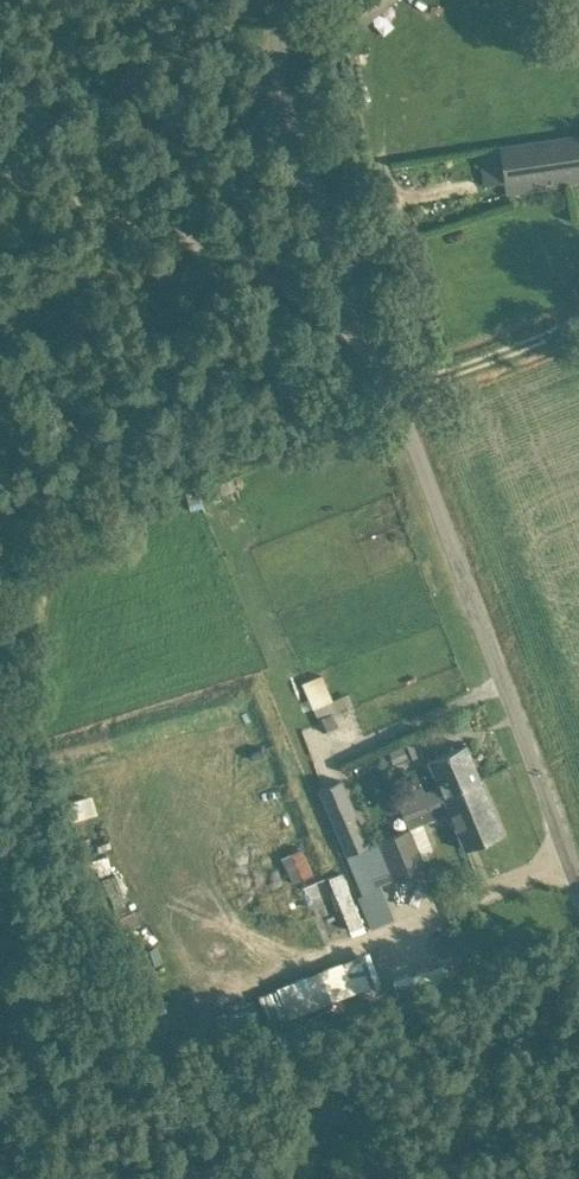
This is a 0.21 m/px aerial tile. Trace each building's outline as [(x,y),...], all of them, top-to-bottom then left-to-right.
[(578,180),(578,132),(500,144),(503,157),(507,190),(578,180)] [(196,490),(185,494),(189,506),(200,503),(196,490)] [(332,698),(313,706),(314,707),(324,731),(339,725),(334,713),(355,704),(349,691),(337,696),(334,697),(332,698)] [(418,737),(407,741),(413,757),(424,752),(418,737)] [(402,743),(388,748),(393,760),(406,754),(402,743)] [(394,798),(406,828),(428,819),(450,810),(443,794),(480,778),(466,743),(428,758),(440,786),(425,792),(422,786),(394,798)] [(343,778),(319,788),(346,853),(370,843),(343,778)] [(450,810),(428,819),(437,841),(459,832),(465,848),(481,842),(503,833),(480,778),(443,794),(450,810)] [(370,843),(346,853),(361,891),(357,893),(362,906),(366,904),(386,896),(381,883),(422,866),(406,828),(370,843)] [(302,843),(284,850),(296,878),(314,870),(302,843)] [(305,882),(327,944),(363,931),(341,869),(305,882)] [(277,1017),(377,981),(366,949),(266,984),(277,1017)]
